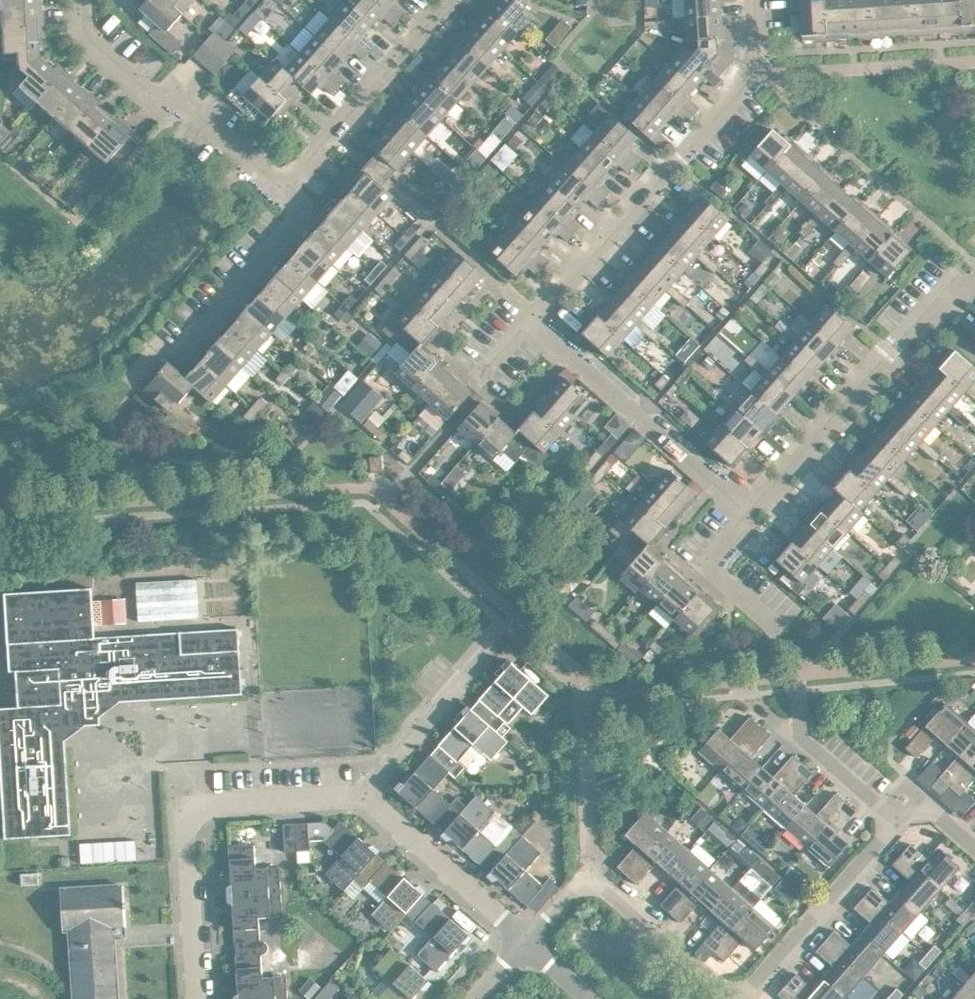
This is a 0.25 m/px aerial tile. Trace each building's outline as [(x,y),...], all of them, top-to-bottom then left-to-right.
[(3,3),(5,25),(44,23),(43,0),(3,3)] [(174,0),(138,0),(160,19),(152,28),(175,49),(184,38),(169,25),(184,9),(174,0)] [(184,9),(192,0),(174,0),(184,9)] [(332,14),(370,48),(377,40),(365,30),(374,20),(351,0),(345,0),(332,14)] [(374,20),(382,10),(394,21),(400,13),(385,0),(351,0),(374,20)] [(400,13),(407,6),(400,0),(385,0),(400,13)] [(478,22),(505,45),(520,28),(488,0),(473,0),(487,12),(478,22)] [(520,28),(536,10),(525,1),(526,0),(488,0),(520,28)] [(688,13),(722,11),(722,0),(687,0),(688,13)] [(826,0),(790,0),(791,8),(802,7),(804,36),(828,34),(826,0)] [(828,34),(850,33),(848,0),(826,0),(828,34)] [(850,33),(873,31),(871,0),(848,0),(850,33)] [(873,31),(896,30),(894,0),(871,0),(873,31)] [(896,30),(919,29),(917,0),(894,0),(896,30)] [(919,29),(941,27),(940,0),(917,0),(919,29)] [(941,27),(964,26),(963,0),(940,0),(941,27)] [(964,26),(974,25),(974,0),(963,0),(964,26)] [(250,7),(244,1),(235,11),(241,16),(250,7)] [(261,1),(256,7),(264,14),(266,16),(271,10),(261,1)] [(407,6),(400,13),(408,20),(414,13),(407,6)] [(699,36),(700,43),(737,56),(736,52),(735,52),(734,34),(740,34),(739,23),(723,24),(722,11),(688,13),(689,37),(699,36)] [(332,14),(317,31),(343,54),(352,44),(364,55),(370,48),(332,14)] [(226,15),(216,26),(225,34),(235,23),(226,15)] [(248,15),(241,24),(249,31),(256,23),(248,15)] [(565,15),(556,25),(566,33),(574,23),(565,15)] [(458,21),(451,29),(490,62),(505,45),(478,22),(470,32),(458,21)] [(20,48),(21,62),(42,52),(40,33),(45,33),(44,23),(5,25),(6,49),(20,48)] [(457,46),(448,56),(475,79),(490,62),(451,29),(446,24),(439,31),(457,46)] [(196,49),(204,57),(225,34),(216,26),(196,49)] [(317,31),(302,48),(340,82),(346,74),(335,64),(343,54),(317,31)] [(208,61),(209,61),(217,68),(238,45),(229,37),(208,61)] [(377,40),(370,48),(379,55),(385,48),(377,40)] [(687,41),(672,59),(698,82),(707,72),(718,83),(725,75),(721,71),(733,57),(734,58),(737,56),(700,43),(695,48),(687,41)] [(302,48),(288,65),(287,65),(306,82),(306,83),(313,89),(322,79),(334,89),(340,82),(302,48)] [(422,51),(416,58),(421,63),(428,56),(422,51)] [(22,81),(39,97),(66,67),(59,60),(55,64),(42,52),(21,62),(31,70),(22,81)] [(277,55),(261,73),(291,99),(306,83),(306,82),(287,65),(288,65),(277,55)] [(428,56),(421,63),(459,96),(475,79),(448,56),(439,66),(428,56)] [(416,58),(409,65),(415,70),(421,63),(416,58)] [(556,58),(551,64),(561,73),(566,67),(556,58)] [(672,59),(657,76),(695,110),(701,103),(689,92),(698,82),(672,59)] [(427,80),(418,90),(444,113),(459,96),(421,63),(415,70),(427,80)] [(291,99),(261,73),(252,65),(229,91),(254,113),(241,128),(251,137),(272,113),(276,117),(291,99)] [(39,97),(56,112),(83,82),(66,67),(39,97)] [(657,76),(642,93),(668,116),(676,107),(688,117),(695,110),(657,76)] [(539,77),(534,82),(544,91),(549,86),(539,77)] [(56,112),(74,127),(100,97),(83,82),(56,112)] [(551,89),(543,99),(551,106),(559,96),(551,89)] [(398,90),(391,97),(429,130),(444,113),(418,90),(409,100),(398,90)] [(668,116),(642,93),(626,111),(664,145),(671,137),(659,126),(668,116)] [(74,127),(91,142),(117,112),(100,97),(74,127)] [(397,115),(388,124),(414,148),(429,130),(391,97),(385,104),(397,115)] [(605,118),(597,127),(635,160),(642,153),(630,143),(639,132),(608,105),(600,98),(593,107),(605,118)] [(514,100),(507,108),(509,110),(519,119),(526,111),(514,100)] [(537,108),(529,117),(537,123),(545,114),(537,108)] [(117,112),(91,142),(107,157),(94,171),(104,180),(140,139),(131,132),(135,128),(117,112)] [(499,121),(494,127),(504,136),(509,130),(499,121)] [(17,122),(8,132),(14,137),(23,128),(17,122)] [(414,148),(388,124),(379,134),(367,124),(360,132),(379,148),(399,165),(414,148)] [(769,166),(795,136),(792,133),(789,137),(774,124),(751,150),(769,166)] [(481,133),(474,141),(479,144),(488,153),(504,136),(494,127),(485,137),(481,133)] [(597,127),(582,144),(608,167),(617,157),(629,168),(635,160),(597,127)] [(516,130),(509,138),(517,145),(524,137),(516,130)] [(8,132),(0,141),(6,147),(14,137),(8,132)] [(786,181),(812,151),(795,136),(769,166),(783,178),(786,181)] [(479,144),(474,149),(484,158),(488,153),(479,144)] [(582,144),(567,161),(605,194),(611,187),(600,177),(608,167),(582,144)] [(399,165),(379,148),(369,159),(365,164),(384,181),(389,176),(399,165)] [(803,196),(830,166),(812,151),(786,181),(789,184),(803,196)] [(25,163),(34,171),(39,165),(30,157),(25,163)] [(567,161),(552,178),(578,201),(587,191),(598,202),(605,194),(567,161)] [(365,164),(350,182),(379,209),(395,191),(384,181),(365,164)] [(39,165),(34,171),(44,180),(49,174),(39,165)] [(820,211),(843,185),(830,173),(833,169),(830,166),(803,196),(817,209),(820,211)] [(455,167),(446,177),(457,187),(466,178),(455,167)] [(727,185),(717,177),(712,182),(722,191),(727,185)] [(552,178),(537,195),(575,229),(581,221),(569,211),(578,201),(552,178)] [(781,193),(789,184),(786,181),(783,178),(775,188),(781,193)] [(350,182),(334,199),(364,226),(379,209),(350,182)] [(837,226),(864,197),(860,194),(857,197),(843,185),(820,211),(823,214),(837,226)] [(773,202),(781,193),(775,188),(767,197),(773,202)] [(79,191),(71,201),(78,207),(86,197),(79,191)] [(689,202),(686,205),(715,231),(731,214),(705,191),(692,205),(689,202)] [(537,195),(522,212),(548,235),(557,225),(568,236),(575,229),(537,195)] [(851,239),(854,242),(881,212),(864,197),(837,226),(851,239)] [(746,198),(738,206),(747,214),(754,205),(746,198)] [(334,199),(319,216),(349,243),(364,226),(334,199)] [(686,212),(674,225),(700,248),(703,246),(715,231),(686,205),(683,209),(686,212)] [(815,223),(823,214),(820,211),(817,209),(809,218),(815,223)] [(522,212),(507,229),(544,263),(551,256),(539,245),(548,235),(522,212)] [(857,244),(871,257),(898,227),(881,212),(854,242),(857,244)] [(319,216),(304,234),(334,260),(349,243),(319,216)] [(807,233),(815,223),(809,218),(801,227),(807,233)] [(413,221),(405,231),(411,236),(419,227),(413,221)] [(658,236),(655,239),(685,266),(698,251),(700,248),(674,225),(662,239),(658,236)] [(898,227),(871,257),(889,272),(912,246),(898,233),(901,230),(898,227)] [(544,263),(507,229),(491,247),(517,270),(526,260),(538,270),(544,263)] [(411,236),(405,231),(397,240),(403,246),(411,236)] [(424,231),(415,240),(421,245),(430,236),(424,231)] [(304,234),(289,251),(319,277),(334,260),(304,234)] [(761,235),(751,247),(763,258),(774,246),(761,235)] [(797,237),(787,249),(793,254),(803,243),(797,237)] [(656,246),(644,260),(670,283),(673,280),(685,266),(655,239),(652,243),(656,246)] [(849,253),(857,244),(854,242),(851,239),(843,248),(849,253)] [(421,245),(415,240),(407,250),(413,255),(421,245)] [(703,246),(700,248),(698,251),(707,260),(712,254),(703,246)] [(459,247),(443,265),(473,291),(476,288),(473,284),(485,270),(459,247)] [(841,263),(849,253),(843,248),(835,257),(841,263)] [(289,251),(274,268),(304,294),(319,277),(289,251)] [(712,254),(707,260),(716,268),(722,262),(712,254)] [(383,255),(375,265),(381,270),(389,261),(383,255)] [(756,267),(762,272),(770,263),(764,258),(756,267)] [(628,270),(625,273),(655,300),(667,286),(670,283),(644,260),(632,273),(628,270)] [(381,270),(375,265),(366,274),(372,280),(381,270)] [(394,265),(385,274),(391,280),(400,270),(394,265)] [(443,265),(428,282),(454,305),(467,291),(470,294),(473,291),(443,265)] [(756,267),(746,278),(752,284),(762,272),(756,267)] [(766,277),(772,282),(781,272),(775,267),(766,277)] [(274,268),(259,285),(289,312),(304,294),(274,268)] [(625,273),(610,291),(640,317),(643,314),(655,300),(625,273)] [(391,280),(385,274),(377,284),(383,289),(391,280)] [(673,280),(670,283),(667,286),(677,294),(682,288),(673,280)] [(428,282),(413,299),(443,325),(446,322),(442,319),(454,305),(428,282)] [(259,285),(244,302),(274,329),(289,312),(259,285)] [(682,288),(677,294),(686,302),(691,296),(682,288)] [(353,290),(345,299),(351,304),(359,295),(353,290)] [(610,291),(595,308),(625,334),(637,320),(640,317),(610,291)] [(351,304),(345,299),(336,309),(342,314),(351,304)] [(384,325),(398,337),(409,325),(424,339),(436,326),(440,329),(443,325),(413,299),(398,315),(395,312),(384,325)] [(813,318),(843,344),(846,341),(842,337),(855,323),(829,300),(813,318)] [(852,306),(862,315),(867,309),(858,300),(852,306)] [(244,302),(229,319),(258,346),(274,329),(244,302)] [(625,334),(595,308),(592,311),(596,314),(583,329),(609,352),(625,334)] [(643,314),(640,317),(637,320),(647,328),(652,322),(643,314)] [(777,321),(786,330),(791,324),(782,315),(777,321)] [(798,335),(824,358),(836,344),(840,348),(843,344),(813,318),(801,332),(798,335)] [(229,319),(213,336),(243,363),(258,346),(229,319)] [(652,322),(647,328),(656,336),(661,330),(652,322)] [(322,324),(314,334),(320,339),(328,329),(322,324)] [(786,330),(795,338),(798,335),(801,332),(791,324),(786,330)] [(397,368),(414,383),(441,353),(437,350),(434,354),(421,343),(424,339),(409,325),(398,337),(413,349),(397,368)] [(375,330),(363,344),(372,352),(384,338),(375,330)] [(693,333),(678,349),(687,358),(702,341),(693,333)] [(320,339),(314,334),(306,343),(312,348),(320,339)] [(783,352),(812,378),(816,375),(812,372),(824,358),(798,335),(795,338),(783,352)] [(213,336),(198,353),(228,380),(243,363),(213,336)] [(937,360),(967,386),(974,377),(974,361),(953,342),(937,360)] [(746,355),(756,364),(761,358),(752,349),(746,355)] [(710,351),(704,358),(711,364),(717,357),(710,351)] [(768,369),(794,392),(806,378),(809,382),(812,378),(783,352),(770,366),(768,369)] [(198,353),(184,370),(183,370),(195,381),(213,397),(228,380),(198,353)] [(414,383),(432,398),(458,368),(441,353),(414,383)] [(183,370),(184,370),(166,354),(159,362),(163,365),(146,384),(169,405),(177,396),(180,399),(195,381),(183,370)] [(292,358),(284,367),(290,373),(298,363),(292,358)] [(756,364),(765,372),(768,369),(770,366),(761,358),(756,364)] [(937,360),(922,377),(952,403),(955,400),(967,386),(937,360)] [(350,365),(335,382),(345,390),(360,373),(350,365)] [(290,373),(284,367),(276,377),(282,382),(290,373)] [(458,368),(432,398),(449,414),(476,384),(458,368)] [(562,369),(546,386),(576,413),(592,395),(562,369)] [(752,386),(782,412),(785,409),(782,406),(794,392),(768,369),(765,372),(752,386)] [(657,379),(663,385),(671,375),(665,370),(657,379)] [(922,377),(907,394),(937,420),(949,406),(952,403),(922,377)] [(362,379),(344,401),(362,417),(381,395),(362,379)] [(667,389),(673,394),(682,384),(676,379),(667,389)] [(330,380),(317,396),(330,407),(343,391),(330,380)] [(716,390),(725,398),(731,392),(721,384),(716,390)] [(546,386),(531,403),(561,430),(576,413),(546,386)] [(740,400),(737,403),(767,429),(782,412),(752,386),(740,400)] [(262,392),(254,402),(260,407),(268,398),(262,392)] [(725,398),(735,406),(737,403),(740,400),(731,392),(725,398)] [(459,423),(477,439),(504,409),(486,393),(459,423)] [(908,401),(896,414),(922,437),(924,434),(937,420),(907,394),(904,397),(908,401)] [(318,399),(310,409),(319,417),(328,407),(318,399)] [(955,400),(952,403),(949,406),(959,414),(964,409),(955,400)] [(260,407),(254,402),(245,411),(251,417),(260,407)] [(525,449),(539,462),(550,449),(547,446),(561,430),(531,403),(528,407),(532,410),(520,424),(535,437),(525,449)] [(735,406),(722,420),(752,446),(767,429),(737,403),(735,406)] [(305,409),(301,414),(312,423),(316,418),(305,409)] [(517,458),(525,449),(535,437),(520,424),(517,427),(504,415),(507,412),(504,409),(477,439),(495,454),(503,445),(517,458)] [(964,409),(959,414),(968,423),(973,417),(964,409)] [(365,420),(375,428),(380,422),(371,414),(365,420)] [(880,425),(877,428),(907,454),(919,440),(922,437),(896,414),(883,428),(880,425)] [(752,446),(722,420),(707,438),(733,461),(745,447),(749,450),(752,446)] [(380,422),(375,428),(384,437),(390,431),(380,422)] [(877,435),(865,448),(892,472),(894,469),(907,454),(877,428),(874,432),(877,435)] [(605,438),(611,443),(619,434),(613,429),(605,438)] [(924,434),(922,437),(919,440),(928,449),(934,443),(924,434)] [(624,438),(615,447),(621,453),(630,443),(624,438)] [(934,443),(928,449),(938,457),(943,451),(934,443)] [(400,450),(409,459),(415,453),(405,444),(400,450)] [(598,446),(590,455),(596,461),(604,451),(598,446)] [(850,459),(847,462),(876,489),(889,475),(892,472),(865,448),(853,462),(850,459)] [(371,452),(372,468),(384,467),(383,451),(371,452)] [(596,461),(590,455),(581,465),(587,470),(596,461)] [(609,455),(600,464),(606,470),(615,460),(609,455)] [(459,460),(448,472),(458,480),(468,469),(459,460)] [(834,483),(838,486),(839,486),(861,506),(862,505),(876,489),(847,462),(844,466),(847,469),(834,483)] [(606,470),(600,464),(592,474),(598,479),(606,470)] [(671,465),(655,483),(685,509),(701,491),(671,465)] [(428,476),(438,484),(443,478),(433,469),(428,476)] [(894,469),(892,472),(889,475),(898,483),(904,477),(894,469)] [(904,477),(898,483),(908,491),(913,485),(904,477)] [(443,478),(438,484),(447,492),(452,486),(443,478)] [(655,483),(640,500),(670,526),(685,509),(655,483)] [(823,496),(820,499),(850,526),(865,509),(862,505),(861,506),(839,486),(838,486),(827,499),(823,496)] [(820,499),(805,517),(835,543),(850,526),(820,499)] [(611,525),(626,538),(636,526),(651,540),(663,526),(667,529),(670,526),(640,500),(625,516),(622,513),(611,525)] [(805,517),(790,534),(820,560),(835,543),(805,517)] [(624,568),(642,584),(668,554),(664,551),(661,555),(648,543),(651,540),(636,526),(626,538),(640,550),(624,568)] [(898,538),(904,543),(912,534),(906,528),(898,538)] [(820,560),(790,534),(770,555),(785,569),(781,574),(800,590),(808,580),(805,577),(820,560)] [(897,551),(888,561),(894,566),(903,557),(897,551)] [(642,584),(659,599),(685,569),(668,554),(642,584)] [(894,566),(888,561),(880,570),(886,575),(894,566)] [(659,599),(676,614),(702,584),(685,569),(659,599)] [(197,574),(137,578),(140,616),(200,613),(197,574)] [(96,632),(93,582),(6,588),(11,667),(17,666),(20,702),(0,703),(0,737),(6,834),(72,830),(66,722),(102,720),(100,698),(244,689),(240,623),(96,632)] [(702,584),(676,614),(692,629),(689,632),(699,641),(715,623),(710,618),(723,603),(702,584)] [(867,585),(858,595),(864,600),(873,591),(867,585)] [(578,592),(571,601),(588,616),(596,608),(578,592)] [(102,595),(104,619),(124,618),(123,594),(102,595)] [(864,600),(858,595),(850,604),(856,610),(864,600)] [(838,599),(825,613),(840,627),(853,613),(838,599)] [(592,620),(602,629),(607,623),(598,614),(592,620)] [(607,623),(602,629),(611,637),(616,631),(607,623)] [(656,636),(651,642),(652,643),(659,649),(661,650),(666,644),(656,636)] [(637,642),(628,652),(636,660),(645,650),(637,642)] [(652,643),(644,652),(651,658),(659,649),(652,643)] [(496,709),(489,718),(498,726),(507,716),(500,710),(515,693),(533,709),(550,690),(510,655),(506,659),(505,661),(506,666),(504,670),(503,669),(480,695),(496,709)] [(937,731),(948,741),(969,718),(947,698),(940,706),(934,713),(907,743),(918,753),(937,731)] [(456,755),(448,764),(451,766),(450,767),(457,773),(466,762),(459,756),(475,739),(493,755),(509,736),(498,726),(489,718),(469,701),(465,705),(464,707),(465,712),(464,716),(462,715),(440,740),(456,755)] [(936,702),(929,709),(934,713),(940,706),(936,702)] [(700,747),(722,766),(762,721),(751,712),(732,734),(720,724),(700,747)] [(951,782),(974,754),(974,723),(969,718),(948,741),(960,751),(932,782),(942,791),(950,782),(951,782)] [(722,766),(743,785),(764,762),(752,752),(772,730),(762,721),(722,766)] [(450,803),(459,811),(468,801),(458,792),(452,799),(435,784),(450,767),(451,766),(448,764),(432,749),(409,775),(410,776),(406,779),(402,778),(400,780),(400,779),(396,784),(436,819),(450,803)] [(743,785),(765,804),(805,759),(794,750),(775,772),(764,762),(743,785)] [(951,782),(961,791),(974,775),(974,754),(951,782)] [(765,804),(786,824),(807,800),(796,790),(815,768),(805,759),(765,804)] [(541,775),(540,780),(543,785),(548,786),(553,783),(554,777),(551,773),(546,772),(541,775)] [(786,824),(808,843),(848,797),(837,788),(818,810),(807,800),(786,824)] [(496,843),(505,851),(524,831),(514,822),(498,840),(481,825),(497,807),(478,790),(468,801),(459,811),(442,830),(447,834),(449,835),(453,834),(457,836),(456,837),(482,860),(496,843)] [(848,797),(808,843),(830,862),(850,839),(839,828),(858,806),(848,797)] [(702,803),(696,810),(709,822),(715,814),(702,803)] [(619,862),(629,871),(669,826),(647,806),(626,830),(638,840),(619,862)] [(525,809),(515,820),(523,827),(533,816),(525,809)] [(741,812),(733,821),(742,830),(750,821),(750,820),(741,812)] [(346,885),(356,874),(364,865),(381,845),(377,841),(377,842),(375,840),(370,842),(366,840),(367,838),(342,816),(334,824),(326,817),(310,818),(297,818),(299,846),(311,846),(311,836),(325,835),(343,851),(327,869),(346,885)] [(718,816),(709,827),(719,835),(728,825),(726,824),(718,817),(718,816)] [(297,818),(285,819),(286,847),(299,846),(297,818)] [(659,858),(670,868),(690,845),(669,826),(629,871),(639,880),(659,858)] [(524,831),(505,851),(488,871),(493,874),(495,876),(499,874),(503,876),(502,878),(528,900),(542,884),(552,893),(560,883),(550,874),(544,881),(527,865),(543,848),(524,831)] [(739,835),(729,846),(740,855),(750,844),(739,835)] [(229,887),(229,890),(282,886),(281,862),(257,863),(255,839),(230,841),(232,875),(234,875),(233,879),(229,882),(229,887)] [(912,839),(903,850),(942,885),(962,863),(939,842),(928,854),(912,839)] [(662,900),(672,909),(712,864),(690,845),(670,868),(681,878),(662,900)] [(910,875),(900,886),(923,906),(942,885),(903,850),(893,860),(910,875)] [(761,854),(753,863),(774,881),(782,872),(761,854)] [(392,926),(402,915),(410,905),(424,889),(427,886),(423,882),(421,881),(416,882),(412,880),(413,879),(388,856),(373,873),(364,865),(356,874),(365,883),(383,898),(373,909),(392,926)] [(702,896),(713,906),(734,883),(712,864),(672,909),(682,918),(702,896)] [(796,864),(789,871),(803,883),(809,875),(796,864)] [(784,874),(776,883),(793,898),(801,889),(784,874)] [(64,884),(67,925),(71,924),(75,984),(76,998),(118,998),(117,981),(114,922),(128,921),(126,903),(129,903),(129,902),(126,902),(126,899),(128,899),(128,898),(126,898),(125,880),(64,884)] [(873,882),(864,893),(904,928),(923,906),(900,886),(890,897),(873,882)] [(705,938),(715,947),(755,902),(734,883),(713,906),(724,916),(705,938)] [(236,938),(238,938),(238,937),(262,936),(262,935),(261,935),(260,913),(284,911),(282,886),(229,890),(229,892),(230,897),(234,899),(235,903),(234,904),(236,938)] [(410,905),(402,915),(411,924),(417,917),(434,932),(419,950),(438,967),(460,941),(459,940),(463,937),(468,938),(469,937),(470,937),(473,932),(433,897),(424,889),(410,905)] [(872,918),(862,929),(885,949),(904,928),(864,893),(855,903),(872,918)] [(966,906),(973,912),(974,910),(974,897),(966,906)] [(755,902),(715,947),(726,957),(745,935),(757,945),(777,922),(755,902)] [(973,912),(966,906),(958,915),(965,921),(973,912)] [(835,926),(826,936),(866,971),(885,949),(862,929),(852,940),(835,926)] [(238,937),(238,938),(239,950),(263,949),(266,948),(269,945),(270,942),(268,939),(266,936),(262,936),(238,937)] [(833,961),(824,972),(847,993),(866,971),(826,936),(817,946),(833,961)] [(936,940),(928,949),(935,955),(943,946),(936,940)] [(363,998),(409,998),(420,987),(419,986),(422,983),(427,984),(429,983),(433,978),(393,943),(376,962),(394,978),(379,995),(372,989),(363,998)] [(236,996),(236,998),(289,995),(287,971),(264,972),(262,950),(263,950),(263,949),(239,950),(237,950),(239,984),(240,984),(239,988),(236,991),(236,996)] [(935,955),(928,949),(920,958),(927,964),(935,955)] [(940,962),(935,968),(941,973),(946,967),(940,962)] [(788,979),(811,998),(841,998),(847,993),(824,972),(814,983),(797,969),(788,979)] [(964,981),(974,990),(974,969),(964,981)] [(332,974),(322,986),(331,994),(342,982),(332,974)] [(788,979),(779,990),(790,998),(811,998),(788,979)] [(919,981),(913,988),(921,995),(927,988),(919,981)] [(948,998),(974,998),(974,990),(964,981),(948,998)] [(898,983),(890,992),(897,998),(905,989),(898,983)] [(363,998),(352,989),(343,998),(363,998)]
